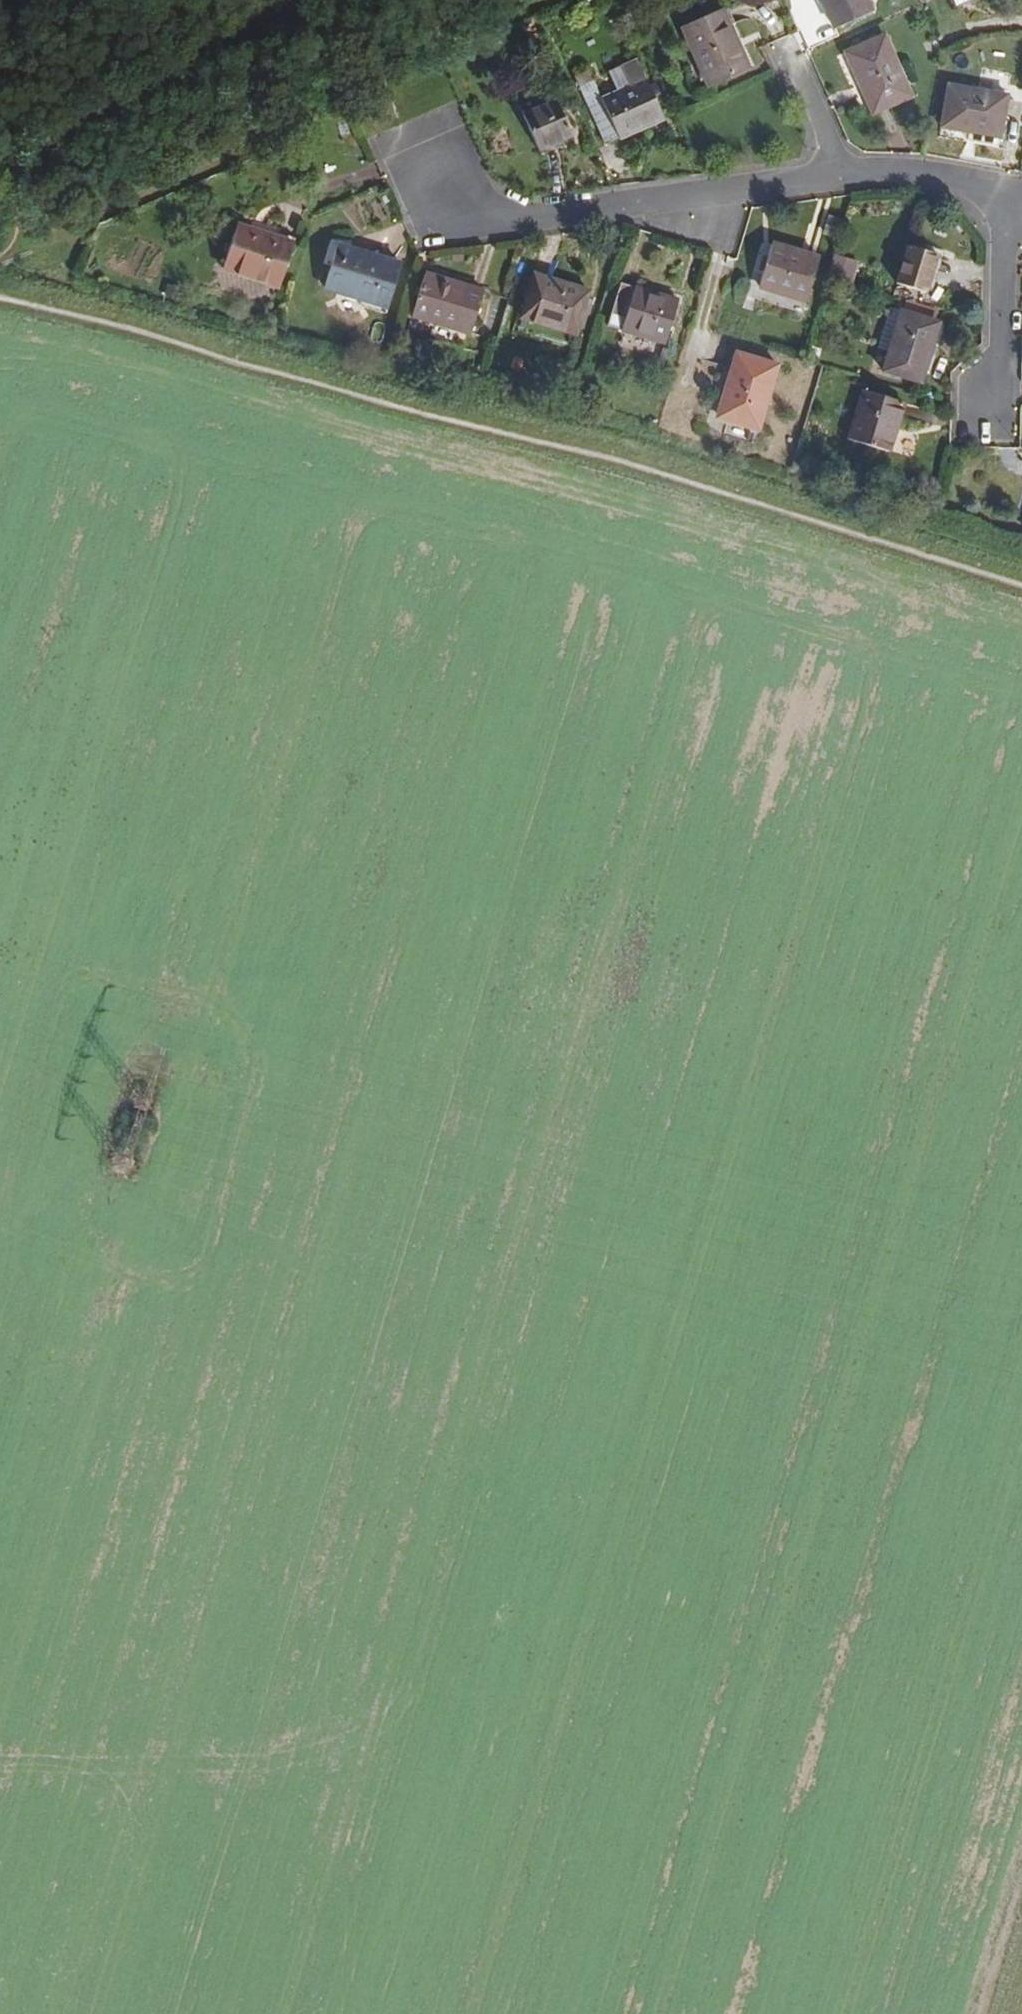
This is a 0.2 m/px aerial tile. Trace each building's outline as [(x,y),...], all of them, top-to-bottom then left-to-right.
[(882,0),(837,0),(852,34),(890,18),(882,0)] [(946,13),(964,5),(975,0),(941,0),(946,13)] [(996,0),(975,0),(964,5),(970,21),(990,12),(991,14),(1000,10),(996,0)] [(763,77),(736,18),(695,36),(722,95),(763,77)] [(927,103),(898,41),(857,60),(871,88),(874,87),(891,120),(927,103)] [(674,129),(665,110),(680,104),(673,87),(658,93),(648,71),(632,77),(639,92),(613,104),(606,88),(588,95),(614,155),(674,129)] [(1021,127),(1021,99),(964,88),(956,129),(985,134),(987,127),(1021,134),(1021,127)] [(581,147),(562,107),(529,123),(547,162),(581,147)] [(289,290),(302,248),(245,230),(232,272),(289,290)] [(943,304),(954,266),(925,257),(914,296),(943,304)] [(873,266),(849,259),(843,279),(868,286),(873,266)] [(393,323),(406,282),(340,261),(327,302),(393,323)] [(815,325),(828,284),(778,268),(765,310),(815,325)] [(464,340),(478,296),(432,281),(418,324),(464,340)] [(581,349),(594,305),(539,289),(525,333),(581,349)] [(670,355),(684,311),(627,292),(613,336),(670,355)] [(909,365),(920,325),(909,322),(898,362),(909,365)] [(946,364),(954,335),(920,325),(909,365),(903,384),(942,395),(950,365),(946,364)] [(775,443),(796,378),(755,365),(744,399),(752,402),(742,432),(775,443)] [(752,402),(744,399),(735,429),(742,432),(752,402)] [(905,462),(918,412),(876,401),(863,450),(905,462)]
